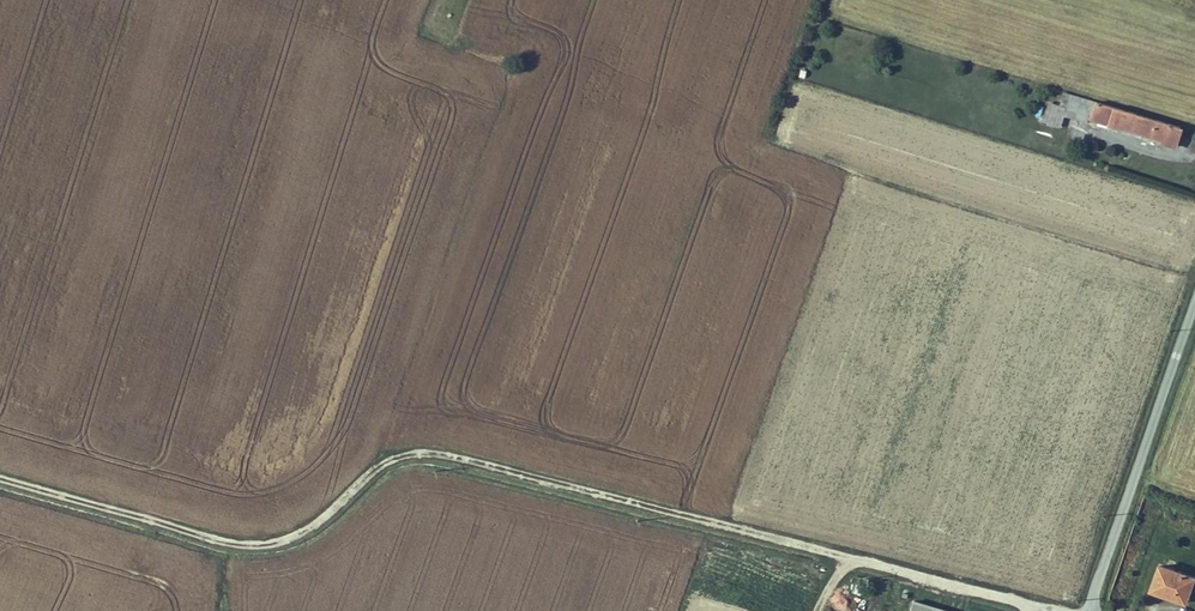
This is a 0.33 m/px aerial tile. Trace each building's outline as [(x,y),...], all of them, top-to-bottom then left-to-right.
[(1080,107),(1092,112),(1102,116),(1101,120),(1106,122),(1120,127),(1119,130),(1133,135),(1136,130),(1161,139),(1160,145),(1172,149),(1180,127),(1111,105),(1083,96),(1080,107)] [(1092,112),(1080,107),(1075,119),(1088,123),(1092,112)] [(1102,116),(1092,112),(1088,123),(1098,127),(1101,120),(1102,116)] [(1164,552),(1154,576),(1190,590),(1194,577),(1194,564),(1164,552)]
